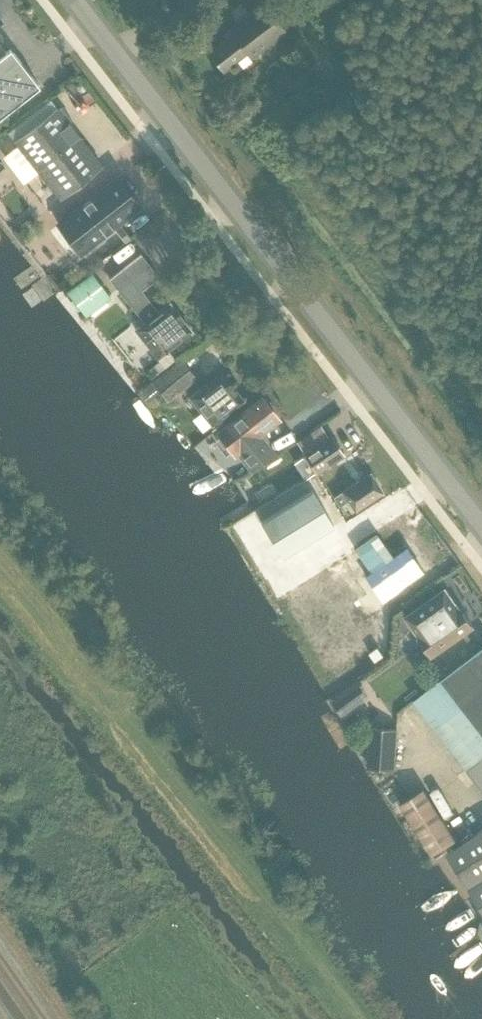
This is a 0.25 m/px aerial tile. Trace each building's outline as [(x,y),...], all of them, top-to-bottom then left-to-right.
[(264,2),(230,28),(234,33),(209,52),(223,71),(248,51),(252,56),(286,29),(264,2)] [(39,85),(10,48),(6,51),(0,44),(0,116),(39,85)] [(50,99),(8,132),(15,141),(22,149),(60,198),(102,165),(57,107),(50,99)] [(58,224),(49,232),(71,260),(81,253),(140,206),(121,182),(100,199),(97,194),(58,224)] [(110,278),(138,313),(145,322),(136,329),(158,357),(191,331),(169,303),(158,312),(141,290),(159,276),(141,254),(110,278)] [(86,315),(110,297),(92,273),(68,291),(86,315)] [(148,380),(166,367),(158,357),(141,369),(148,380)] [(168,401),(197,378),(180,357),(151,380),(168,401)] [(212,425),(244,399),(221,372),(190,397),(212,425)] [(257,434),(278,417),(262,398),(218,433),(234,452),(237,450),(252,468),(272,452),(257,434)] [(305,455),(294,462),(305,478),(316,471),(317,473),(343,455),(330,435),(304,453),(305,455)] [(370,473),(355,482),(334,497),(340,505),(348,500),(355,511),(383,492),(370,473)] [(333,524),(312,489),(261,521),(283,556),(333,524)] [(393,557),(377,533),(354,549),(371,573),(365,577),(383,602),(426,572),(408,547),(393,557)] [(433,655),(473,627),(460,608),(460,609),(445,589),(429,600),(430,601),(419,609),(418,607),(405,616),(433,655)] [(383,654),(378,646),(369,652),(375,660),(383,654)] [(414,700),(481,786),(481,647),(414,700)] [(343,715),(369,696),(357,680),(331,699),(343,715)] [(370,726),(368,766),(395,768),(398,728),(370,726)] [(455,839),(423,789),(400,804),(432,854),(455,839)] [(449,853),(481,907),(481,832),(449,853)]
